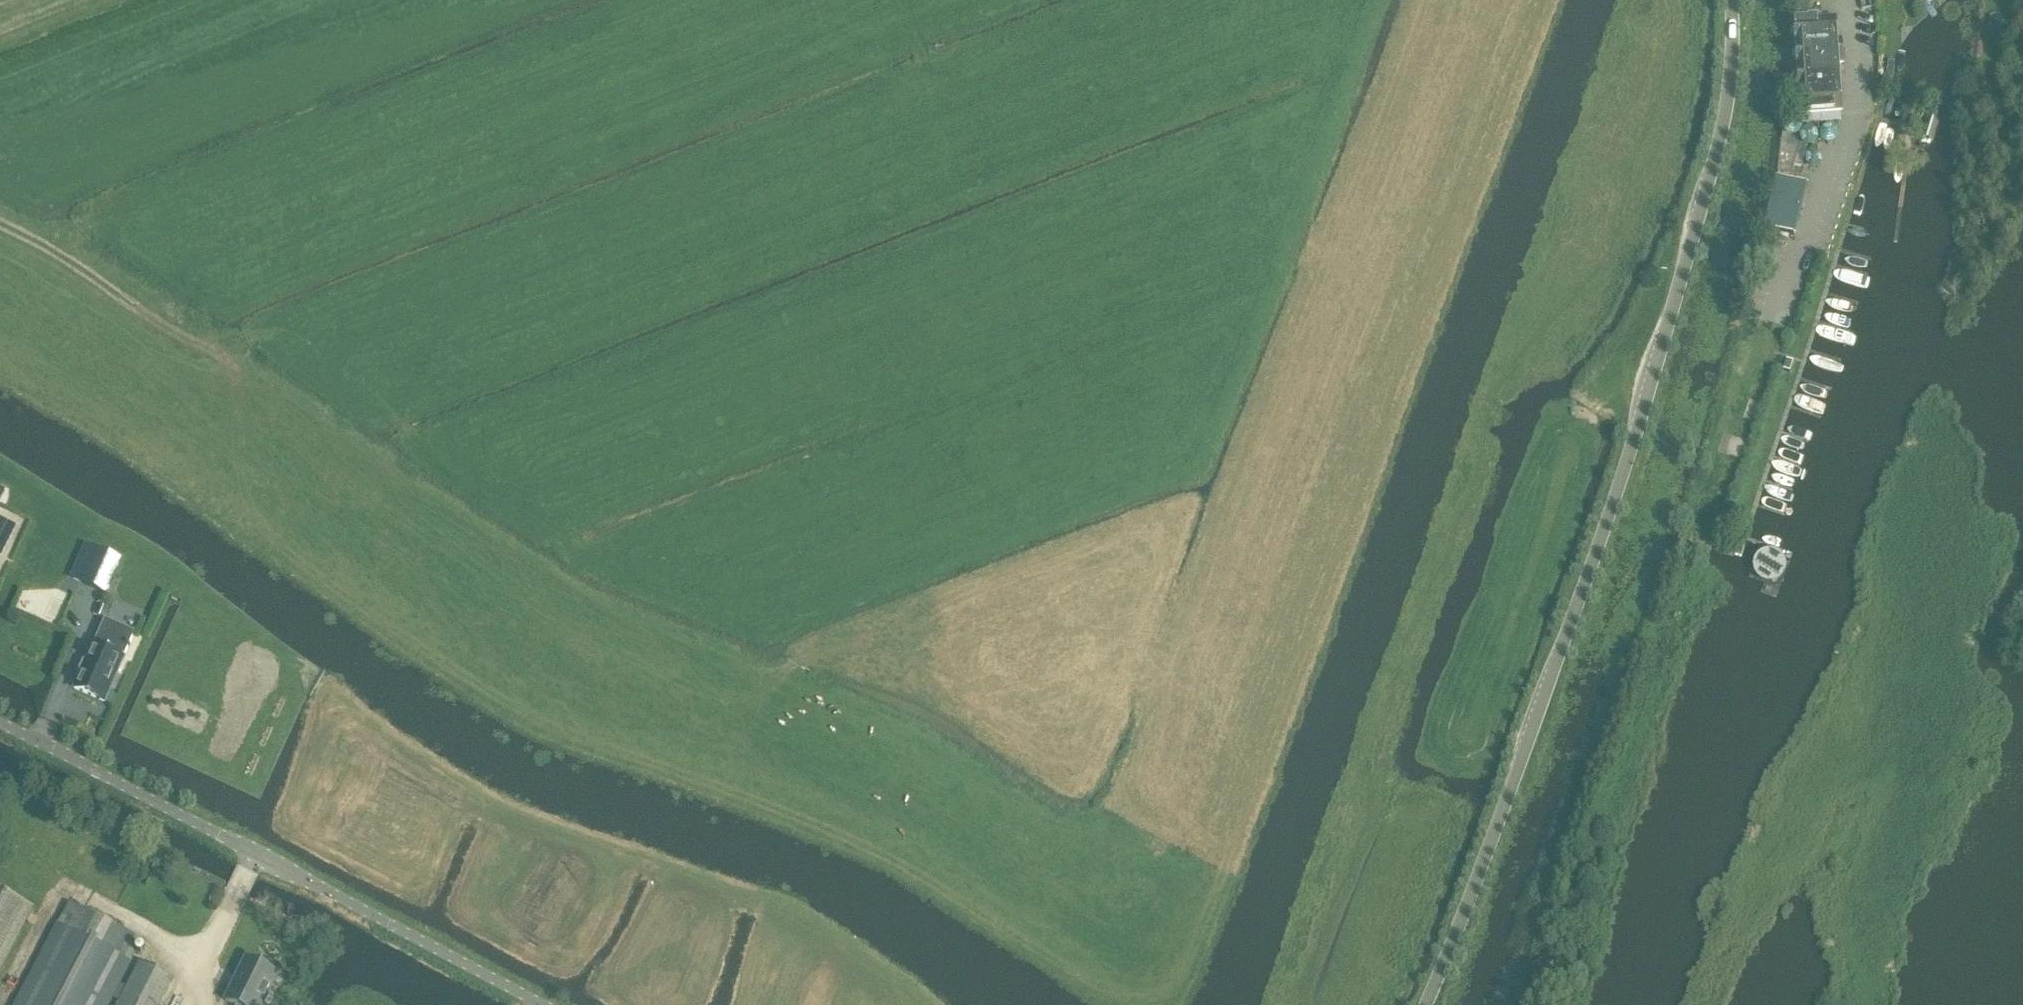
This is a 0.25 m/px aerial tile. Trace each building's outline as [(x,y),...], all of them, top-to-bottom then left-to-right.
[(1838,43),(1836,20),(1795,23),(1802,116),(1843,114),(1840,67),(1844,66),(1842,43),(1838,43)] [(1806,174),(1781,169),(1769,223),(1795,229),(1806,174)] [(99,552),(84,585),(106,595),(121,562),(99,552)] [(1774,585),(1778,583),(1782,580),(1784,575),(1785,570),(1785,565),(1782,560),(1778,556),(1774,554),(1769,553),(1763,554),(1758,557),(1755,561),(1753,567),(1752,572),(1754,578),(1758,582),(1763,585),(1768,586),(1774,585)] [(105,621),(75,690),(105,703),(135,634),(105,621)] [(33,909),(0,891),(0,971),(33,909)] [(141,942),(70,905),(18,1004),(107,1004),(111,997),(121,1002),(119,1004),(161,1004),(173,981),(173,982),(174,980),(141,963),(140,964),(127,990),(118,986),(141,942)] [(241,980),(236,990),(233,989),(226,1003),(230,1004),(264,1004),(278,977),(247,961),(238,979),(241,980)]
